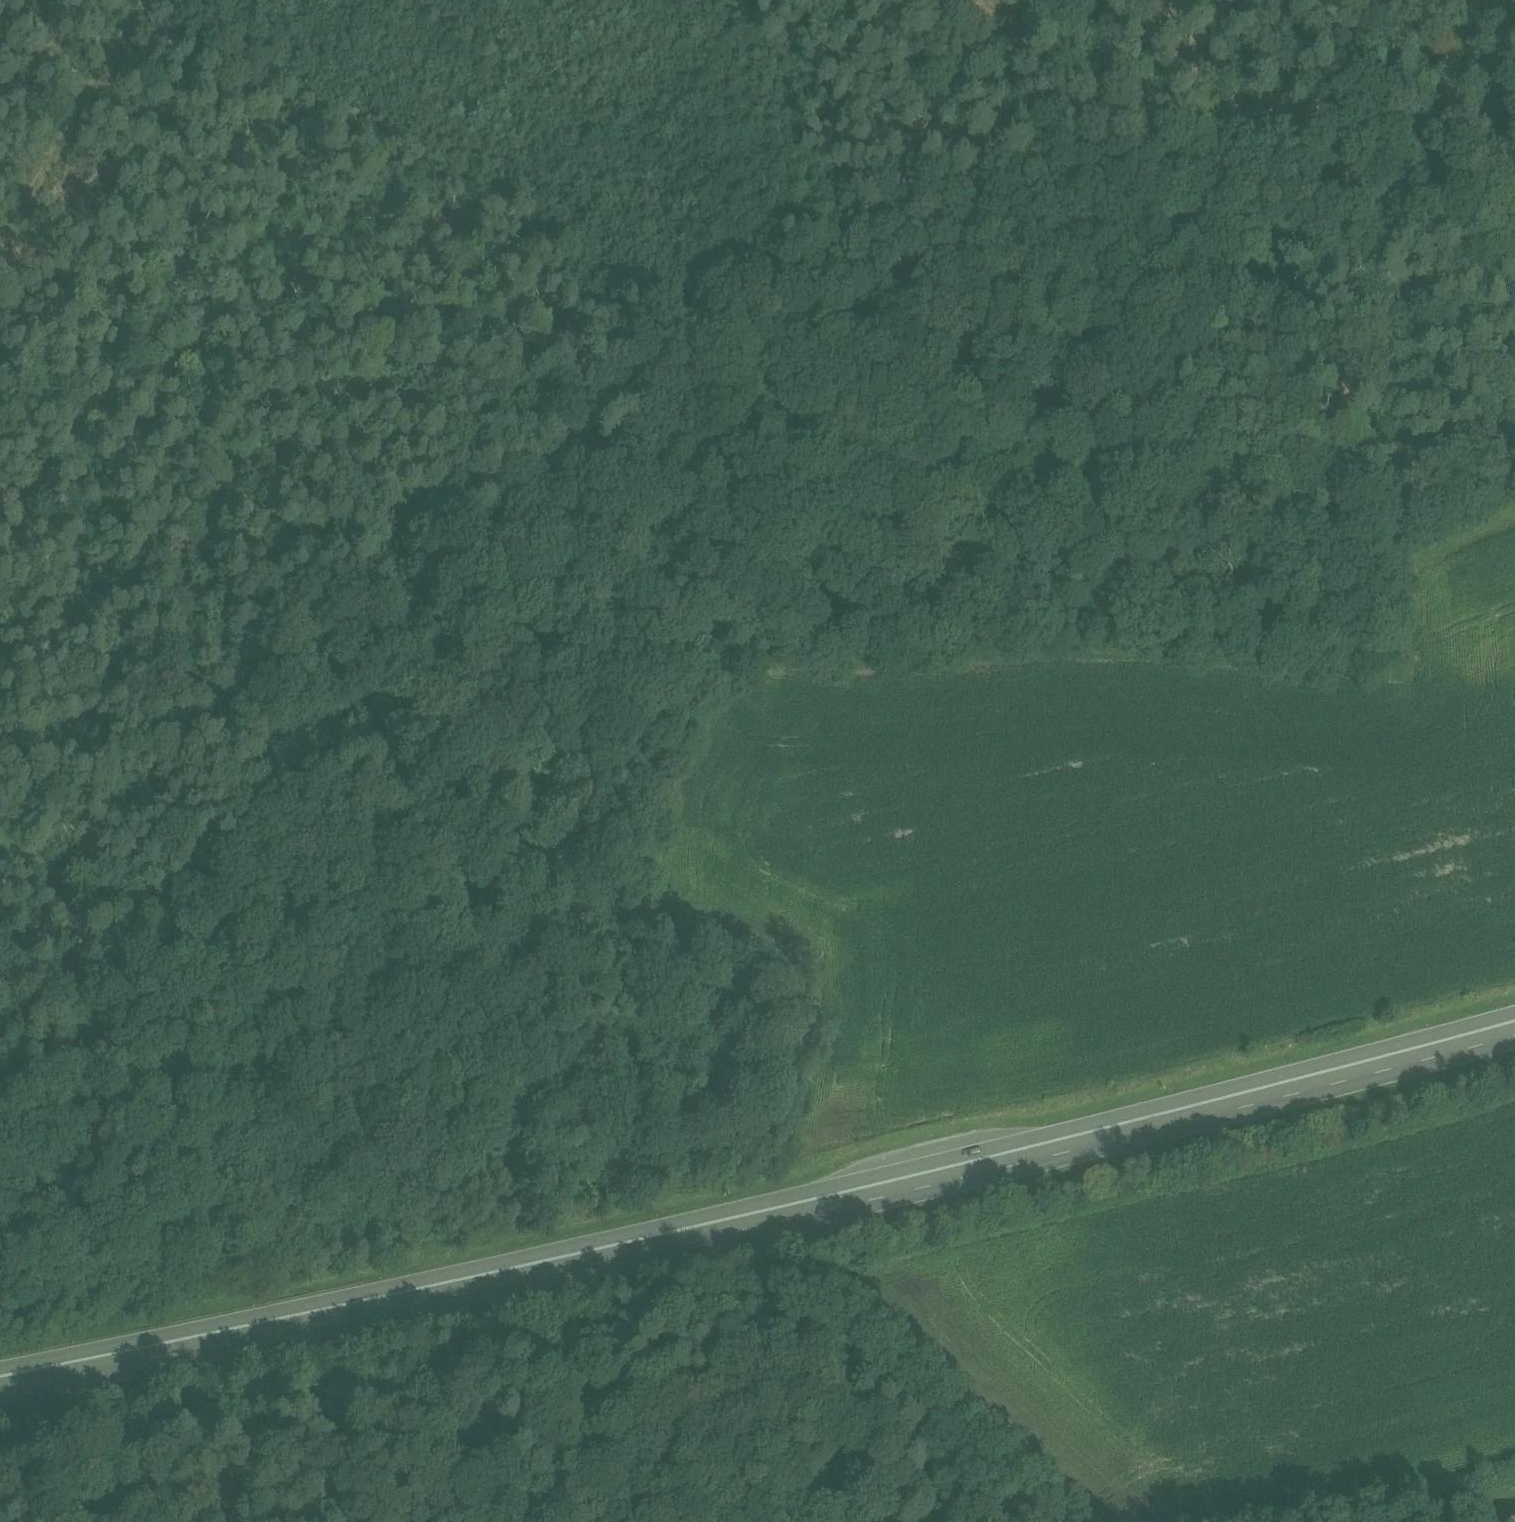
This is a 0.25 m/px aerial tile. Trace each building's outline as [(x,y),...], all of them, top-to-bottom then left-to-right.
[(1496,1521),(1514,1521),(1514,1509),(1496,1521)]
